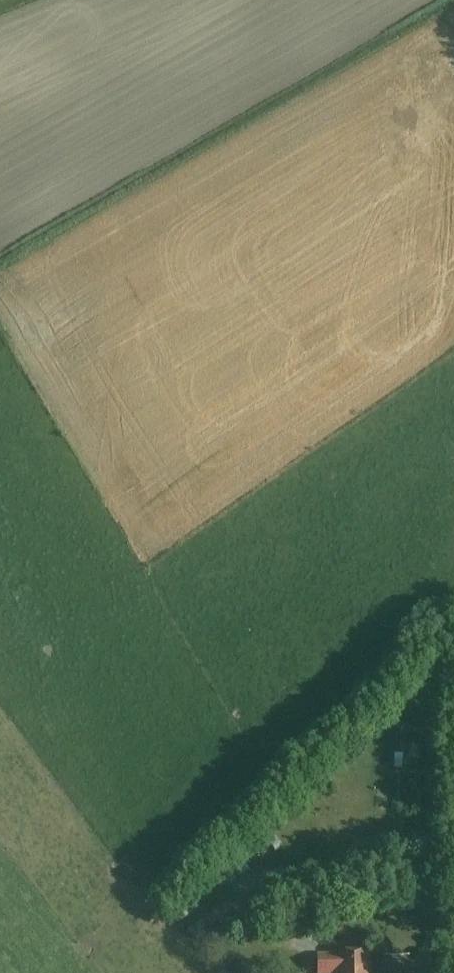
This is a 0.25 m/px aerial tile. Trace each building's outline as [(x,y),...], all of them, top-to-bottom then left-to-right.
[(368,953),(317,954),(317,972),(368,972),(368,953)]
